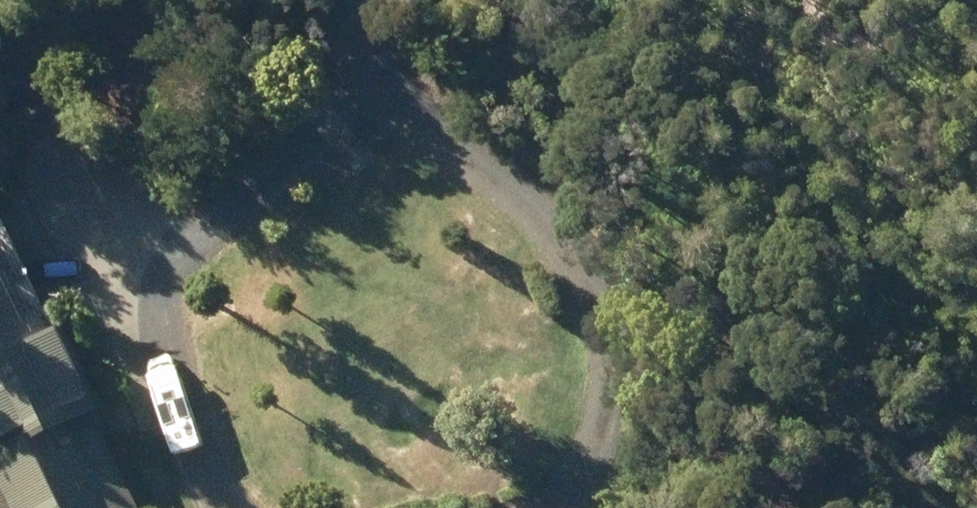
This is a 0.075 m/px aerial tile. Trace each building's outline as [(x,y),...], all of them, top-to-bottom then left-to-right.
[(6,451),(0,454),(0,507),(140,507),(56,325),(32,337),(0,266),(0,437),(6,451)]
